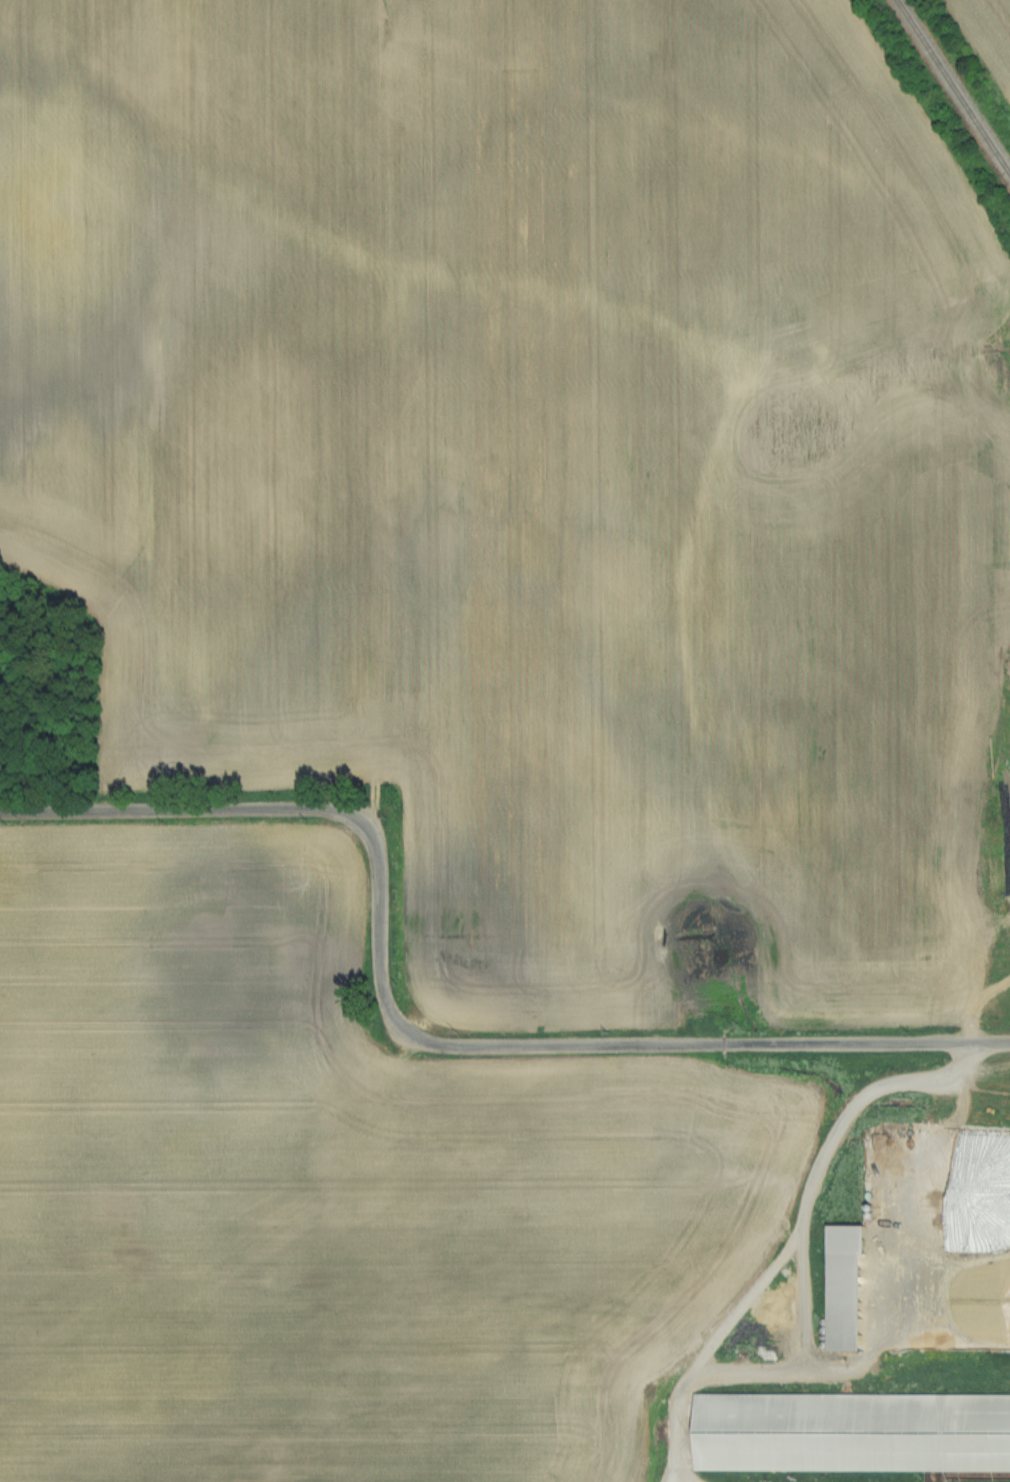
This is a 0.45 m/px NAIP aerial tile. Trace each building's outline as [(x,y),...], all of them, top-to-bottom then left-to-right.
[(836,1252),(835,1350),(871,1350),(872,1252),(836,1252)] [(700,1393),(1009,1394),(1009,1471),(699,1470),(700,1393)]
